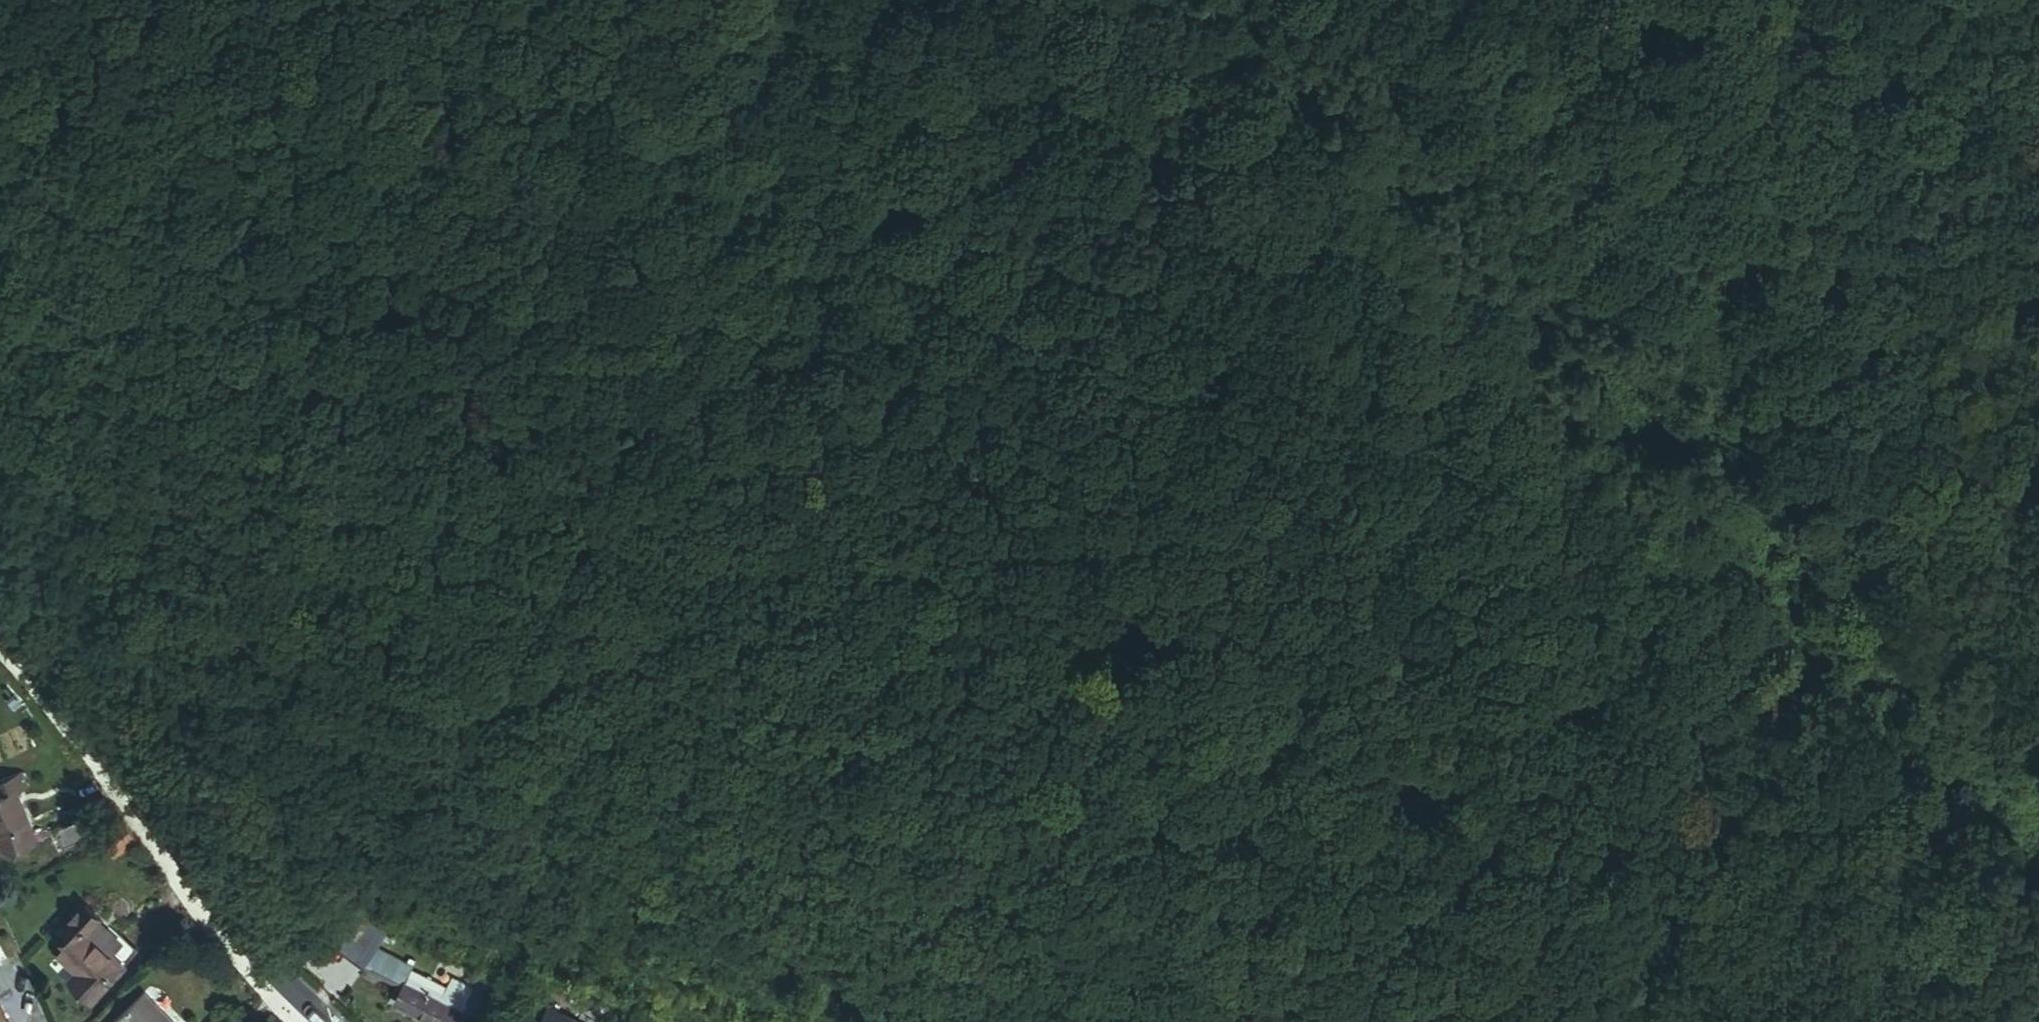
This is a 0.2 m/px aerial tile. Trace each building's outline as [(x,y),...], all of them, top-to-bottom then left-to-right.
[(13,752),(0,759),(0,836),(28,821),(9,779),(22,771),(13,752)] [(95,831),(112,856),(138,838),(121,813),(95,831)] [(391,939),(397,927),(345,893),(324,911),(372,947),(391,939)] [(81,991),(119,940),(61,897),(41,924),(54,934),(46,948),(64,961),(57,973),(81,991)] [(432,963),(398,940),(379,968),(427,1002),(441,984),(467,995),(487,962),(468,950),(458,962),(445,951),(432,963)] [(192,1016),(194,1013),(145,971),(107,1019),(113,1021),(128,1021),(130,1019),(134,1021),(187,1021),(192,1016)] [(584,1010),(527,981),(507,1020),(511,1021),(578,1021),(584,1010)]
